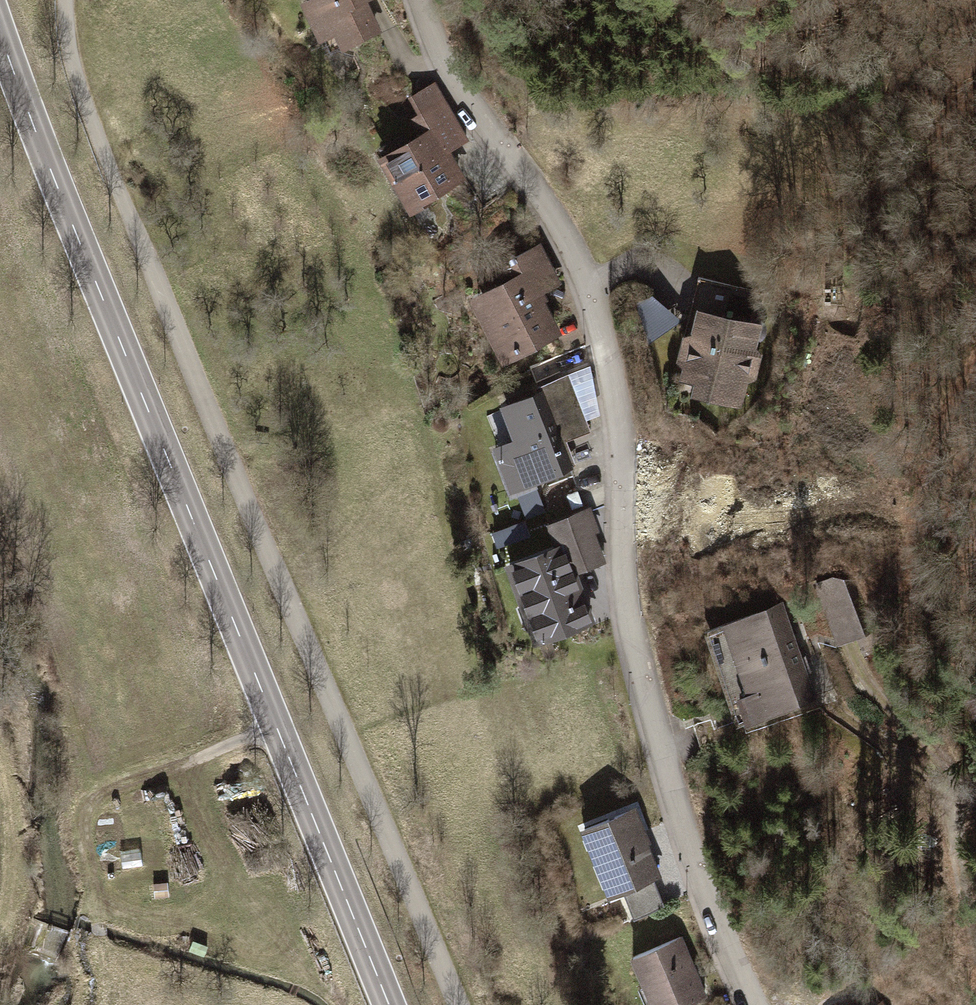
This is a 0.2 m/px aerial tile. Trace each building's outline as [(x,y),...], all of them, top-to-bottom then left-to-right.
[(302,4),(322,44),(338,36),(346,51),(385,32),(370,3),(377,0),(311,0),(302,4)] [(427,131),(379,158),(409,210),(464,178),(451,154),(472,142),(438,80),(407,97),(427,131)] [(517,274),(469,298),(502,364),(563,334),(542,292),(560,283),(541,245),(510,261),(517,274)] [(765,316),(696,298),(674,382),(743,400),(765,316)] [(513,438),(495,447),(510,487),(572,473),(562,443),(593,437),(569,374),(531,390),(502,406),(513,438)] [(558,551),(505,569),(532,645),(597,622),(579,573),(608,563),(589,510),(548,525),(558,551)] [(496,546),(531,537),(527,523),(492,532),(496,546)] [(843,575),(815,585),(837,646),(866,635),(843,575)] [(778,607),(712,630),(745,725),(811,702),(778,607)] [(637,805),(579,826),(603,892),(662,871),(637,805)] [(654,880),(623,893),(633,918),(665,905),(654,880)] [(633,954),(653,1004),(688,1004),(708,997),(683,934),(633,954)]
